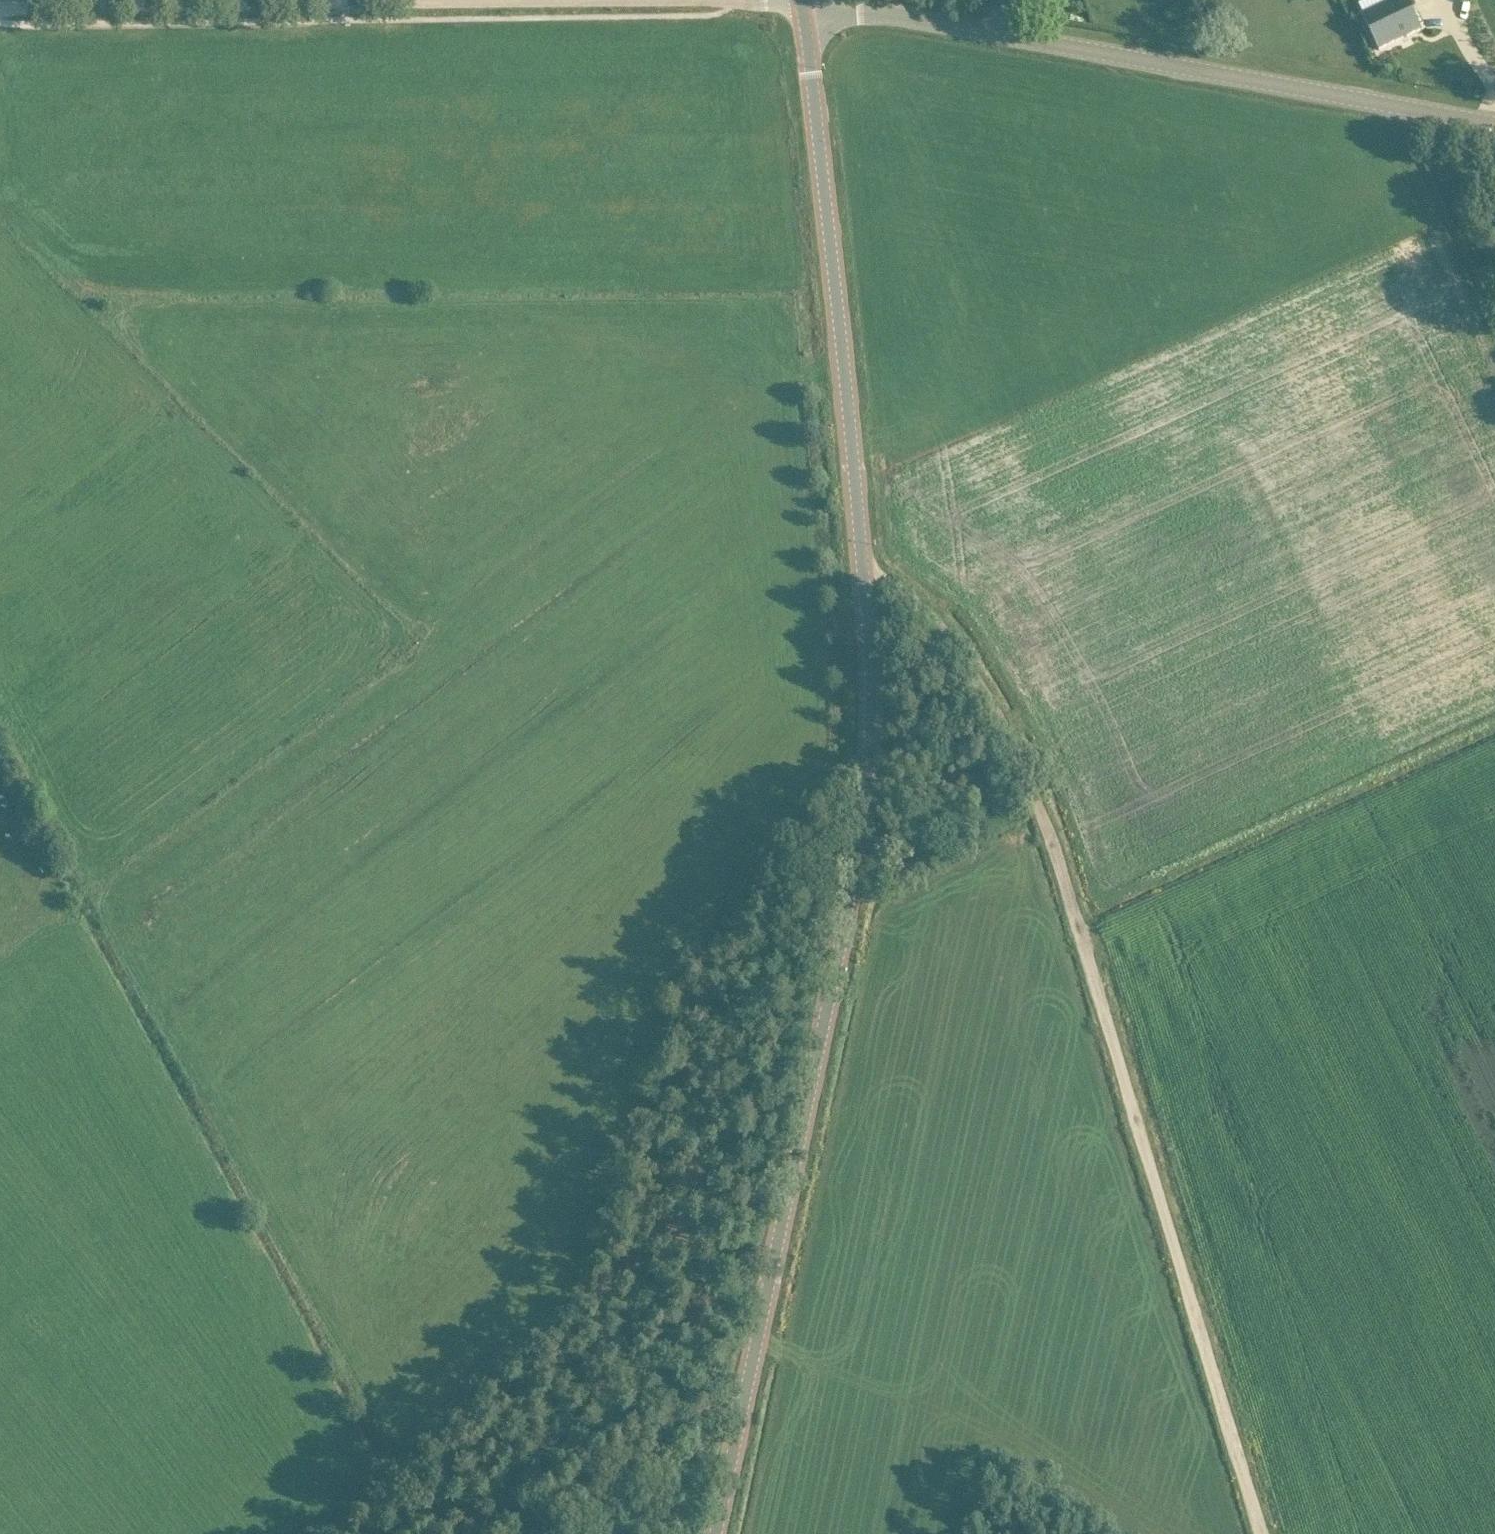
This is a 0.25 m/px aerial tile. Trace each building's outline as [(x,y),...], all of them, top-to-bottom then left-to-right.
[(1365,14),(1372,29),(1381,47),(1422,28),(1413,10),(1410,3),(1417,0),(1394,0),(1365,14)]
